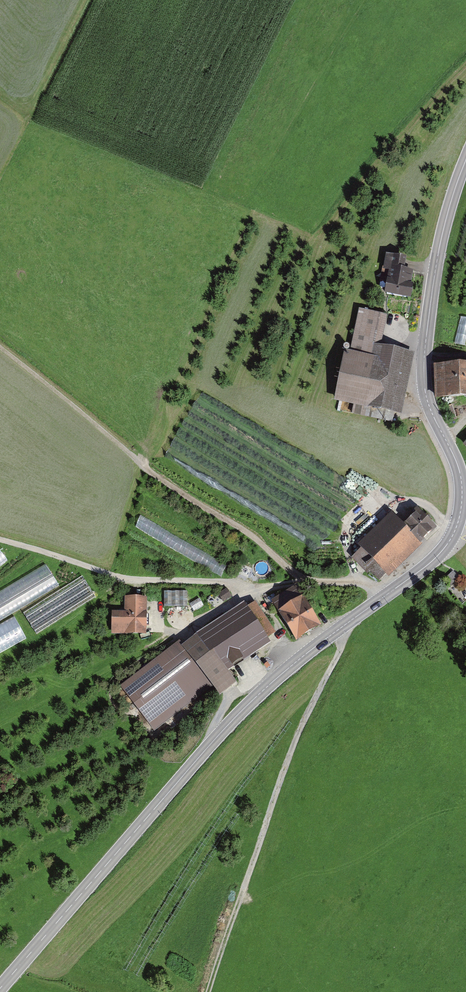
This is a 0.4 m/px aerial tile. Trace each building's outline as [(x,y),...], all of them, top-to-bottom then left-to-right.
[(414,258),(386,252),(380,277),(388,279),(385,292),(411,298),(418,268),(413,267),(414,258)] [(386,315),(360,310),(351,348),(373,353),(375,342),(380,343),(386,315)] [(465,344),(465,312),(442,313),(444,345),(465,344)] [(402,412),(414,349),(380,343),(375,342),(373,353),(351,348),(346,347),(336,399),(402,412)] [(437,397),(465,396),(465,365),(436,365),(437,397)] [(387,578),(437,525),(415,504),(400,520),(388,509),(357,541),(362,546),(351,557),(376,580),(383,573),(387,578)] [(145,515),(139,525),(156,536),(158,533),(164,538),(169,530),(145,515)] [(9,562),(0,550),(0,569),(9,562)] [(60,586),(48,564),(0,590),(0,619),(60,586)] [(451,587),(460,578),(452,569),(443,578),(451,587)] [(25,610),(36,632),(96,599),(84,577),(25,610)] [(222,600),(232,594),(228,587),(218,593),(222,600)] [(167,591),(167,606),(187,606),(187,591),(167,591)] [(147,634),(148,595),(124,594),(123,610),(112,610),(111,633),(147,634)] [(297,639),(321,623),(302,594),(278,609),(297,639)] [(229,671),(271,641),(244,602),(181,643),(125,689),(155,727),(213,684),(220,693),(236,681),(229,671)] [(0,624),(0,652),(27,638),(16,616),(0,624)]
